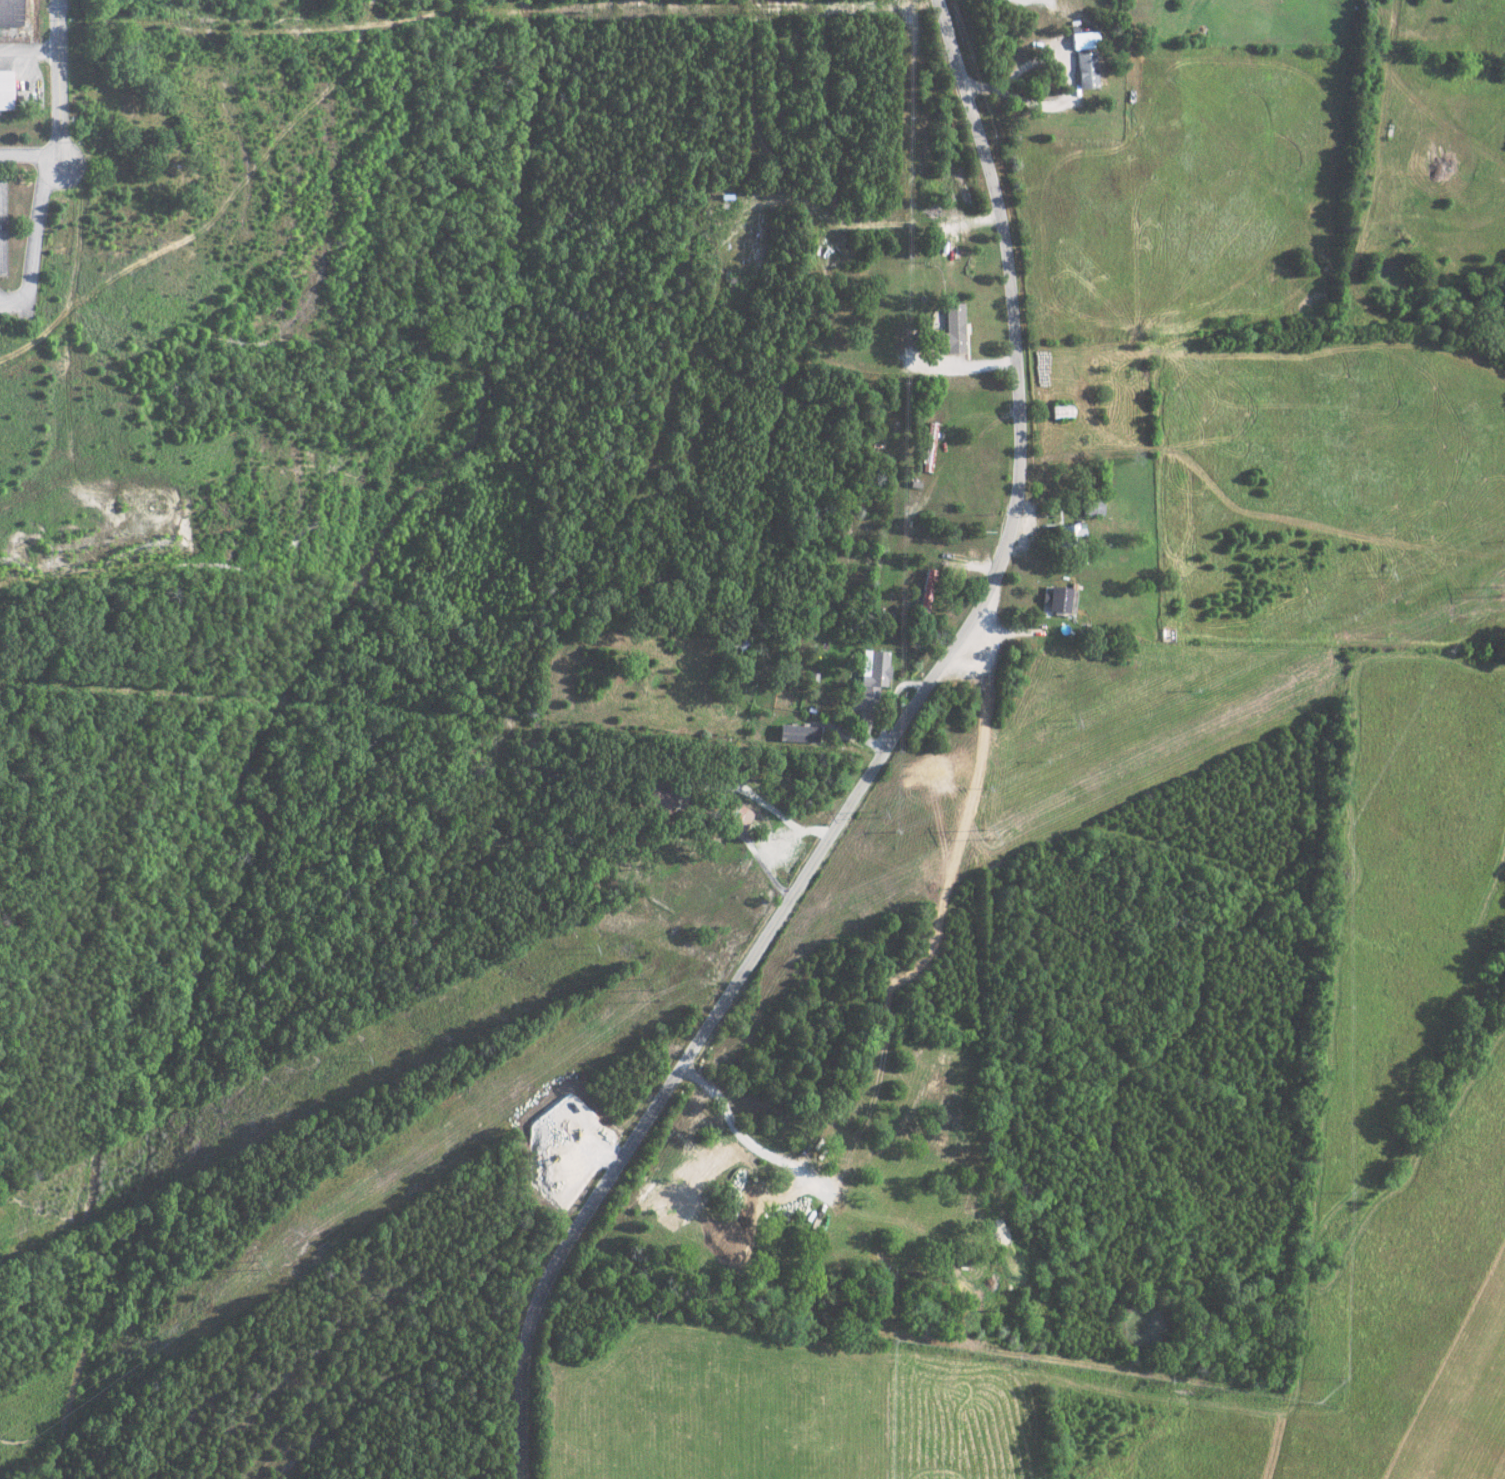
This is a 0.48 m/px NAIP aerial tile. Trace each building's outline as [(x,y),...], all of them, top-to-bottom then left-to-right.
[(1072,50),(1098,47),(1097,31),(1071,33),(1072,50)] [(1077,52),(1078,89),(1097,88),(1096,51),(1077,52)] [(0,70),(0,109),(10,109),(10,70),(0,70)] [(945,332),(929,333),(929,349),(946,348),(946,353),(965,353),(964,303),(945,304),(945,332)] [(923,455),(933,456),(938,424),(928,422),(923,455)] [(1082,516),(1102,516),(1102,500),(1082,499),(1082,516)] [(1056,526),(1059,549),(1084,546),(1081,523),(1056,526)] [(917,611),(927,613),(937,570),(928,568),(917,611)] [(1046,611),(1068,614),(1071,589),(1049,586),(1046,611)] [(859,698),(852,697),(851,711),(869,712),(870,698),(878,699),(879,687),(888,687),(891,652),(863,650),(859,698)] [(780,746),(820,747),(821,726),(780,725),(780,746)] [(748,1237),(767,1186),(741,1177),(734,1197),(752,1204),(749,1212),(736,1207),(731,1223),(738,1226),(736,1233),(748,1237)] [(798,1202),(782,1196),(776,1213),(792,1219),(798,1202)]
